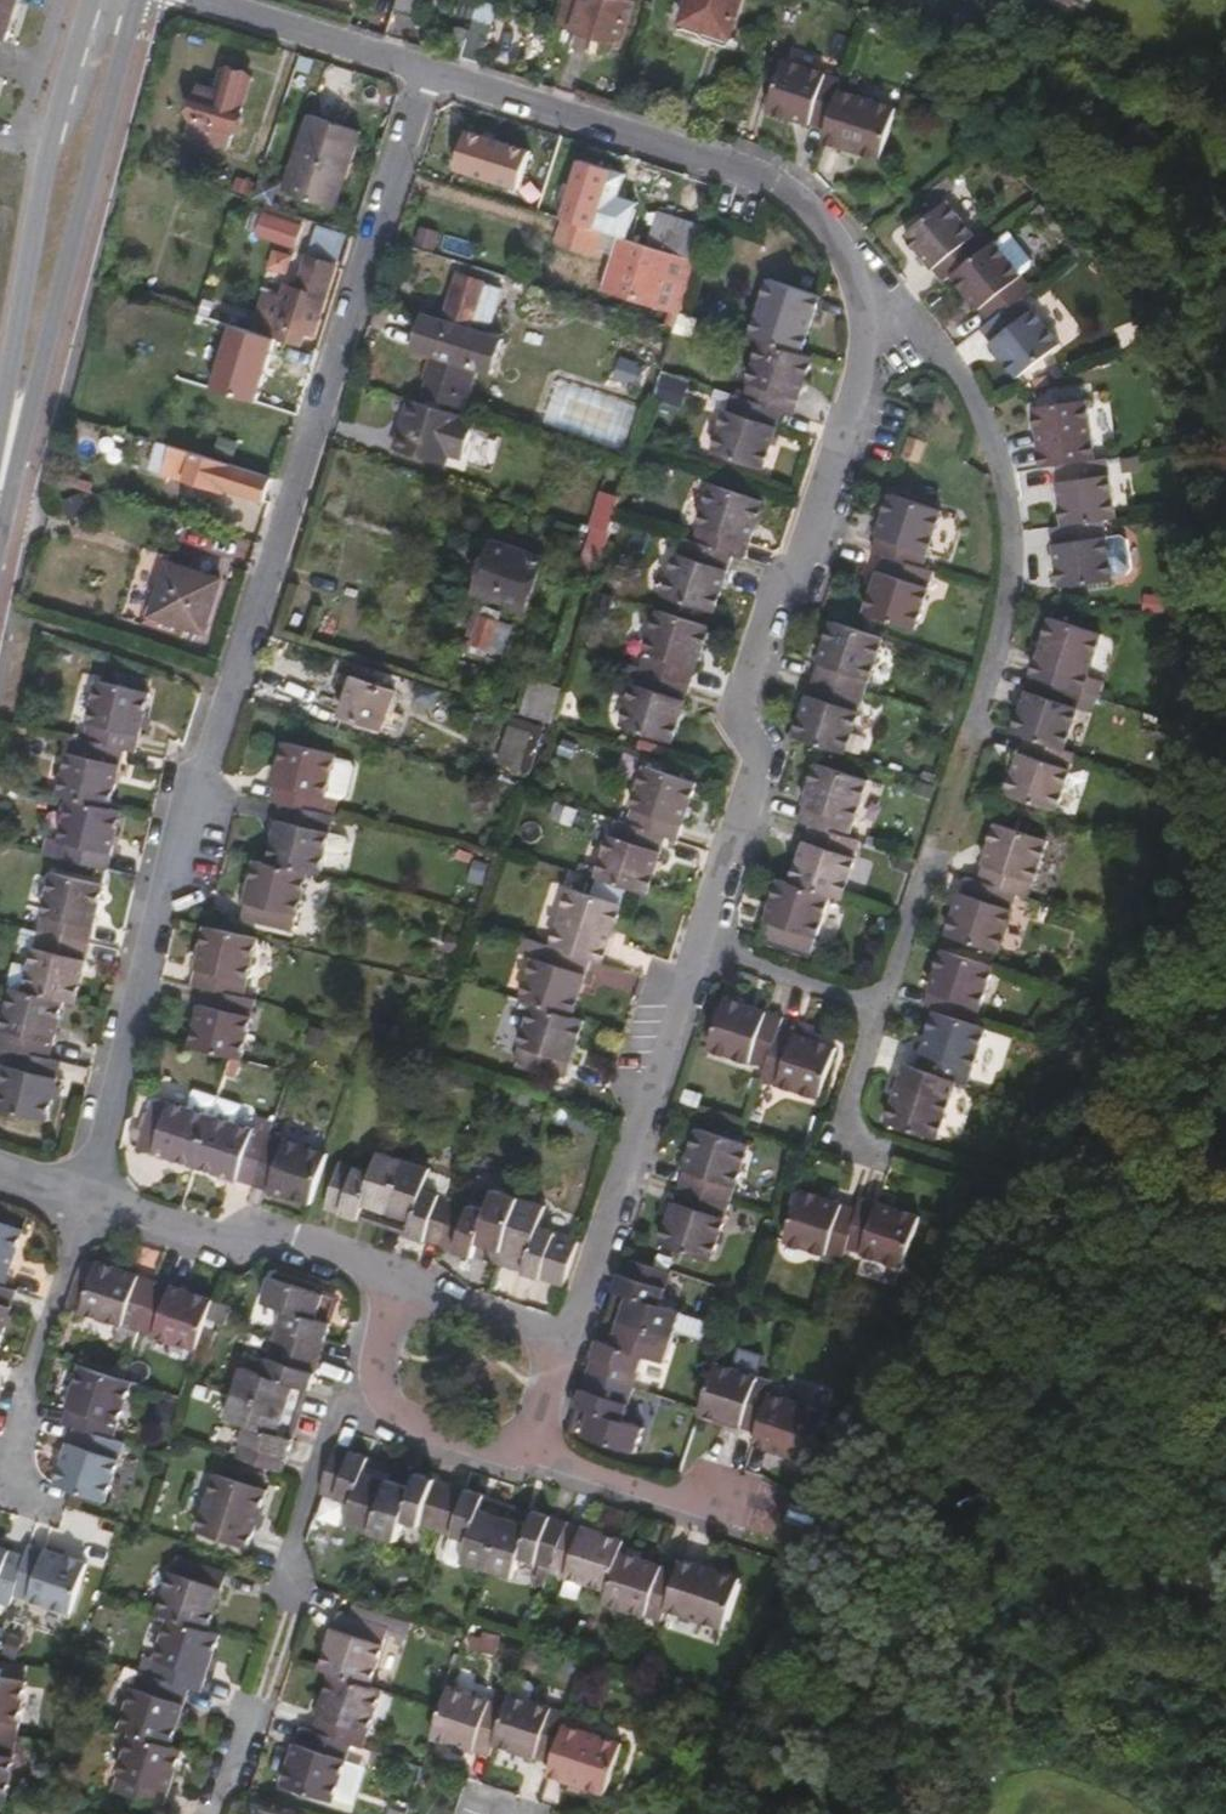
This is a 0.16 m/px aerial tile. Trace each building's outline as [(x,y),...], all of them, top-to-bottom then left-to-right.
[(18,2),(12,0),(0,0),(0,36),(6,38),(12,19),(18,2)] [(418,0),(393,0),(389,12),(412,19),(418,0)] [(583,0),(564,0),(554,29),(572,35),(583,0)] [(633,4),(619,0),(583,0),(572,35),(618,49),(633,4)] [(740,0),(686,0),(678,27),(727,42),(740,0)] [(479,65),(492,28),(470,21),(458,59),(479,65)] [(834,91),(838,79),(782,61),(766,113),(822,130),(834,91)] [(232,133),(250,80),(221,71),(215,89),(196,83),(184,118),(207,126),(201,144),(223,152),(230,132),(232,133)] [(878,161),(894,109),(834,91),(822,130),(818,143),(878,161)] [(201,144),(207,126),(184,118),(178,137),(201,144)] [(332,211),(357,134),(308,118),(283,195),(332,211)] [(575,161),(557,218),(558,219),(602,233),(609,212),(596,208),(608,172),(575,161)] [(609,212),(620,176),(608,172),(596,208),(609,212)] [(978,250),(941,203),(900,235),(937,283),(948,274),(978,250)] [(289,245),(296,223),(261,212),(254,234),(289,245)] [(693,259),(703,230),(656,214),(646,244),(693,259)] [(596,250),(602,233),(558,219),(553,235),(596,250)] [(676,315),(693,261),(619,238),(602,290),(676,315)] [(1027,291),(989,242),(978,250),(948,274),(986,323),(1017,299),(1027,291)] [(310,335),(332,266),(306,258),(296,289),(283,285),(280,295),(266,291),(257,318),(274,324),(270,333),(300,343),(303,333),(310,335)] [(795,348),(813,291),(762,275),(744,332),(756,336),(795,348)] [(482,336),(498,291),(455,277),(440,323),(420,317),(410,348),(433,356),(419,396),(459,409),(473,367),(488,372),(498,341),(482,336)] [(1055,347),(1017,299),(986,323),(976,331),(1014,379),(1055,347)] [(788,411),(807,351),(795,348),(756,336),(737,395),(776,408),(788,411)] [(757,466),(776,408),(737,395),(724,391),(706,450),(757,466)] [(1087,459),(1080,399),(1029,404),(1035,468),(1047,466),(1087,459)] [(460,457),(472,421),(408,401),(393,449),(442,465),(446,453),(460,457)] [(221,489),(228,466),(156,443),(151,457),(163,461),(159,474),(220,493),(221,489)] [(1107,518),(1098,457),(1087,459),(1047,466),(1055,525),(1095,520),(1107,518)] [(244,496),(251,473),(228,466),(221,489),(244,496)] [(591,511),(599,484),(586,480),(587,477),(562,469),(551,504),(575,512),(577,506),(591,511)] [(262,502),(269,479),(251,473),(244,496),(262,502)] [(740,557),(759,499),(707,483),(689,541),(728,553),(740,557)] [(936,508),(937,504),(887,488),(869,545),(881,549),(919,561),(925,544),(936,508)] [(608,533),(618,498),(600,493),(589,528),(595,530),(608,533)] [(943,550),(954,513),(936,508),(925,544),(943,550)] [(1102,582),(1095,520),(1055,525),(1043,526),(1050,588),(1102,582)] [(597,568),(608,533),(595,530),(585,564),(597,568)] [(709,612),(728,553),(689,541),(676,537),(658,596),(709,612)] [(197,538),(188,562),(215,573),(225,548),(197,538)] [(521,609),(538,558),(488,542),(472,594),(521,609)] [(912,625),(931,565),(919,561),(881,549),(862,609),(912,625)] [(202,633),(219,579),(166,562),(155,595),(158,597),(152,616),(202,633)] [(685,683),(703,625),(653,608),(634,666),(685,683)] [(1074,687),(1092,631),(1041,614),(1023,670),(1074,687)] [(494,656),(504,625),(475,616),(465,647),(494,656)] [(862,686),(879,632),(830,617),(812,671),(862,686)] [(667,741),(685,683),(634,666),(616,725),(667,741)] [(1057,738),(1074,687),(1023,670),(1006,722),(1019,726),(1057,738)] [(843,744),(862,686),(812,671),(793,728),(843,744)] [(129,749),(144,691),(92,678),(77,736),(118,746),(129,749)] [(381,728),(393,691),(354,679),(342,716),(381,728)] [(548,725),(559,689),(530,680),(519,715),(548,725)] [(519,768),(530,732),(508,725),(497,761),(519,768)] [(1050,801),(1069,742),(1057,738),(1019,726),(999,785),(1050,801)] [(103,802),(118,746),(77,736),(65,732),(51,788),(63,791),(103,802)] [(332,756),(333,753),(280,739),(265,798),(277,801),(318,811),(322,794),(332,756)] [(846,829),(864,771),(813,755),(795,813),(805,816),(846,829)] [(346,794),(352,768),(347,760),(332,756),(322,794),(338,798),(346,794)] [(671,838),(689,781),(639,765),(620,821),(660,834),(671,838)] [(99,865),(114,804),(103,802),(63,791),(48,852),(99,865)] [(315,872),(329,814),(318,811),(277,801),(262,859),(302,869),(315,872)] [(1025,886),(1043,829),(992,812),(973,870),(1013,882),(1025,886)] [(838,893),(857,832),(846,829),(805,816),(787,876),(827,889),(838,893)] [(641,892),(660,834),(620,821),(609,817),(590,875),(641,892)] [(287,929),(302,869),(262,859),(250,856),(235,915),(287,929)] [(994,942),(1013,882),(973,870),(962,866),(943,925),(994,942)] [(80,938),(95,880),(44,867),(29,925),(80,938)] [(807,947),(827,889),(787,876),(775,873),(756,931),(807,947)] [(597,961),(615,905),(565,889),(546,945),(585,957),(597,961)] [(235,994),(251,936),(198,923),(183,982),(195,985),(235,994)] [(65,996),(80,938),(29,925),(20,959),(14,984),(54,994),(65,996)] [(566,1014),(585,957),(546,945),(535,941),(516,998),(527,1001),(566,1014)] [(971,1013),(990,957),(938,941),(920,998),(932,1002),(971,1013)] [(20,959),(4,955),(0,970),(0,980),(3,981),(14,984),(20,959)] [(54,994),(14,984),(3,981),(0,994),(0,1042),(39,1053),(54,994)] [(232,1056),(247,997),(235,994),(195,985),(180,1043),(232,1056)] [(773,1023),(776,1012),(717,993),(701,1045),(760,1063),(773,1023)] [(559,1076),(578,1018),(566,1014),(527,1001),(508,1059),(559,1076)] [(965,1077),(983,1017),(971,1013),(932,1002),(913,1061),(953,1073),(965,1077)] [(814,1092),(830,1041),(773,1023),(760,1063),(756,1074),(814,1092)] [(50,1056),(39,1053),(0,1042),(0,1104),(36,1114),(50,1056)] [(935,1132),(953,1073),(913,1061),(902,1058),(884,1116),(935,1132)] [(189,1158),(205,1108),(150,1090),(133,1140),(189,1158)] [(248,1177),(264,1127),(205,1108),(189,1158),(248,1177)] [(727,1197),(745,1139),(693,1122),(675,1180),(727,1197)] [(306,1196),(323,1146),(264,1127),(248,1177),(306,1196)] [(384,1208),(401,1156),(377,1148),(371,1166),(336,1155),(321,1202),(355,1213),(357,1206),(359,1200),(384,1208)] [(436,1240),(451,1193),(419,1183),(425,1164),(401,1156),(384,1208),(409,1216),(407,1222),(404,1229),(436,1240)] [(709,1256),(727,1197),(675,1180),(657,1239),(709,1256)] [(497,1245),(514,1192),(489,1184),(483,1203),(451,1193),(436,1240),(468,1250),(470,1243),(472,1237),(497,1245)] [(841,1245),(854,1202),(796,1184),(780,1238),(837,1256),(841,1245)] [(900,1264),(917,1209),(858,1190),(854,1202),(841,1245),(900,1264)] [(559,1279),(574,1234),(533,1221),(540,1201),(514,1192),(497,1245),(523,1253),(519,1266),(559,1279)] [(380,1222),(382,1214),(357,1206),(355,1213),(380,1222)] [(407,1222),(382,1214),(380,1222),(404,1229),(407,1222)] [(19,1224),(0,1218),(0,1282),(19,1224)] [(493,1258),(495,1251),(470,1243),(468,1250),(493,1258)] [(656,1301),(667,1267),(620,1252),(609,1286),(617,1289),(622,1291),(615,1315),(668,1332),(676,1308),(656,1301)] [(137,1327),(153,1278),(96,1259),(80,1309),(137,1327)] [(323,1353),(334,1320),(328,1319),(318,1316),(325,1292),(273,1275),(265,1299),(286,1306),(275,1338),(323,1353)] [(195,1346),(210,1296),(153,1278),(137,1327),(195,1346)] [(11,1286),(0,1282),(0,1320),(11,1286)] [(609,1313),(617,1289),(609,1286),(601,1310),(609,1313)] [(334,1320),(341,1297),(336,1295),(328,1319),(334,1320)] [(602,1336),(609,1313),(601,1310),(594,1333),(602,1336)] [(661,1355),(668,1332),(615,1315),(608,1338),(602,1336),(594,1333),(582,1370),(629,1385),(641,1348),(661,1355)] [(312,1387),(323,1353),(275,1338),(264,1372),(244,1366),(236,1391),(288,1409),(296,1382),(307,1386),(312,1387)] [(753,1426),(766,1387),(770,1375),(712,1356),(695,1407),(753,1426)] [(109,1434),(129,1375),(78,1359),(59,1418),(71,1422),(109,1434)] [(619,1418),(629,1385),(582,1370),(571,1403),(581,1405),(585,1407),(577,1432),(631,1449),(639,1424),(619,1418)] [(303,1414),(312,1387),(307,1386),(299,1412),(303,1414)] [(809,1457),(825,1405),(766,1387),(753,1426),(750,1437),(809,1457)] [(286,1468),(296,1436),(292,1435),(281,1431),(288,1409),(236,1391),(229,1414),(249,1420),(238,1453),(286,1468)] [(573,1430),(581,1405),(571,1403),(563,1427),(573,1430)] [(296,1436),(303,1414),(299,1412),(292,1435),(296,1436)] [(103,1495),(122,1439),(109,1434),(71,1422),(52,1478),(103,1495)] [(373,1531),(390,1477),(365,1469),(367,1464),(369,1456),(339,1446),(323,1495),(354,1505),(348,1523),(373,1531)] [(384,1469),(386,1462),(369,1456),(367,1464),(384,1469)] [(253,1541),(271,1484),(221,1468),(202,1525),(253,1541)] [(438,1532),(453,1484),(420,1473),(416,1486),(390,1477),(373,1531),(399,1539),(404,1521),(438,1532)] [(486,1568),(504,1514),(480,1506),(481,1500),(483,1494),(453,1484),(438,1532),(468,1542),(462,1561),(486,1568)] [(508,1501),(483,1494),(481,1500),(506,1508),(508,1501)] [(794,1520),(801,1505),(781,1497),(775,1513),(794,1520)] [(532,1509),(508,1501),(506,1508),(530,1516),(532,1509)] [(800,1526),(808,1508),(801,1505),(794,1520),(793,1523),(800,1526)] [(548,1567),(564,1519),(532,1509),(530,1516),(528,1521),(504,1514),(486,1568),(511,1576),(517,1557),(548,1567)] [(618,1549),(622,1538),(564,1519),(548,1567),(547,1570),(605,1588),(618,1549)] [(72,1605),(89,1553),(30,1534),(26,1547),(13,1586),(72,1605)] [(26,1547),(0,1539),(0,1595),(9,1598),(13,1586),(26,1547)] [(662,1607),(675,1567),(618,1549),(605,1588),(601,1600),(659,1619),(662,1607)] [(214,1630),(232,1573),(181,1556),(162,1613),(174,1617),(214,1630)] [(722,1626),(738,1575),(679,1556),(675,1567),(662,1607),(722,1626)] [(375,1684),(393,1627),(343,1611),(325,1668),(335,1672),(375,1684)] [(207,1692),(226,1634),(214,1630),(174,1617),(155,1675),(195,1688),(207,1692)] [(25,1676),(0,1672),(0,1734),(16,1736),(25,1676)] [(177,1746),(195,1688),(155,1675),(144,1672),(125,1729),(137,1733),(177,1746)] [(368,1744),(385,1687),(375,1684),(335,1672),(317,1729),(356,1741),(368,1744)] [(492,1741),(504,1702),(450,1685),(434,1735),(488,1752),(492,1741)] [(561,1722),(565,1709),(508,1691),(504,1702),(492,1741),(549,1760),(561,1722)] [(605,1790),(620,1740),(561,1722),(549,1760),(545,1772),(605,1790)] [(337,1800),(356,1741),(317,1729),(306,1725),(287,1785),(337,1800)] [(169,1808),(188,1749),(177,1746),(137,1733),(118,1791),(169,1808)] [(16,1736),(0,1734),(0,1797),(6,1798),(16,1736)]
